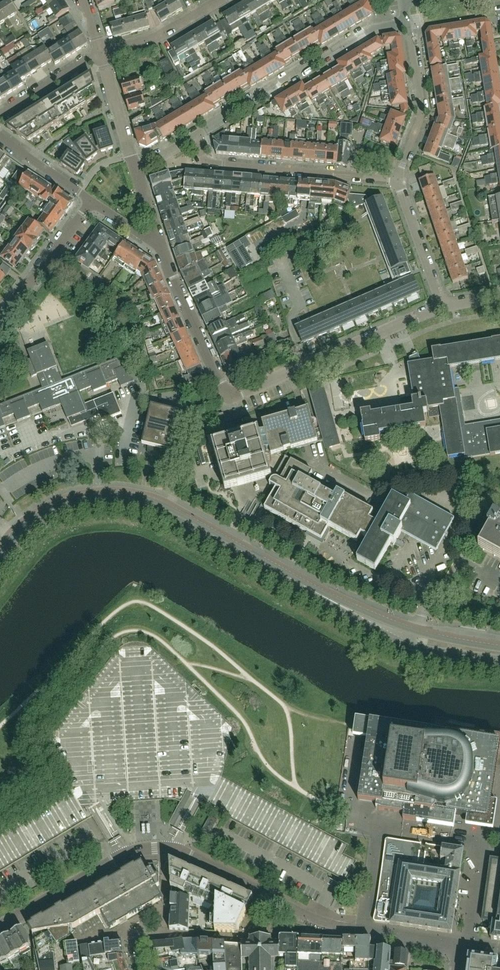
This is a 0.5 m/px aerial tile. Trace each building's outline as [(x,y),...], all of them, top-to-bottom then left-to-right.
[(48,5),(41,9),(43,13),(50,9),(49,8),(62,0),(45,0),(48,5)] [(67,6),(63,0),(62,0),(49,8),(50,9),(55,16),(48,20),(50,24),(55,21),(57,19),(57,18),(70,10),(67,6)] [(114,0),(96,0),(99,10),(115,5),(114,0)] [(145,12),(138,14),(138,12),(135,0),(129,2),(134,19),(135,19),(138,32),(150,29),(145,12)] [(152,0),(145,0),(149,10),(155,8),(152,0)] [(172,16),(166,5),(163,0),(158,3),(161,8),(155,11),(162,23),(172,16)] [(177,0),(174,0),(171,2),(170,0),(163,0),(166,5),(172,16),(183,10),(177,0)] [(268,20),(264,13),(261,9),(255,0),(250,0),(244,4),(251,15),(256,12),(259,16),(263,23),(268,20)] [(269,0),(255,0),(261,9),(271,3),(269,0)] [(283,0),(276,0),(279,4),(283,11),(288,8),(283,0)] [(288,8),(290,12),(295,9),(290,0),(283,0),(288,8)] [(303,11),(308,7),(306,4),(304,0),(297,0),(303,11)] [(353,0),(352,0),(350,1),(349,2),(353,9),(349,12),(357,25),(365,19),(353,0)] [(372,15),(370,1),(366,2),(361,4),(358,0),(353,0),(365,19),(372,15)] [(9,1),(0,7),(0,11),(6,22),(5,22),(9,29),(13,27),(9,20),(17,15),(9,1)] [(251,15),(244,4),(233,10),(240,22),(243,26),(247,33),(251,39),(255,36),(245,19),(251,15)] [(357,25),(349,12),(344,15),(339,7),(336,10),(335,10),(348,30),(357,25)] [(243,26),(240,22),(233,10),(223,16),(225,20),(220,23),(225,31),(230,28),(232,31),(238,28),(242,36),(242,35),(246,42),(251,39),(247,33),(243,26)] [(348,30),(335,10),(331,12),(336,20),(331,22),(339,35),(348,30)] [(268,11),(264,13),(268,20),(272,18),(268,11)] [(65,29),(75,22),(70,15),(60,21),(63,26),(65,29)] [(339,35),(331,22),(327,25),(322,18),(321,18),(318,20),(331,40),(339,35)] [(138,32),(135,19),(134,19),(123,22),(127,35),(138,32)] [(318,20),(315,22),(314,22),(318,30),(314,32),(322,46),(331,40),(318,20)] [(493,40),(490,22),(488,21),(476,23),(478,32),(482,31),(484,41),(493,40)] [(127,35),(123,22),(111,26),(115,38),(127,35)] [(222,38),(220,34),(225,31),(220,23),(215,26),(213,23),(202,29),(205,33),(209,40),(212,44),(216,42),(222,38)] [(477,38),(476,32),(478,32),(476,23),(464,25),(466,39),(467,48),(468,48),(472,47),(471,39),(477,38)] [(88,45),(80,32),(81,32),(76,24),(72,27),(77,33),(70,38),(69,39),(77,52),(88,45)] [(322,46),(314,32),(314,33),(312,29),(308,32),(303,24),(302,25),(299,27),(311,47),(314,45),(315,46),(320,43),(322,46)] [(466,39),(464,25),(451,27),(455,50),(456,50),(460,49),(461,49),(459,41),(466,39)] [(299,27),(296,29),(295,29),(299,37),(295,40),(302,52),(311,47),(299,27)] [(455,50),(451,27),(439,29),(440,38),(443,38),(444,43),(449,42),(451,51),(452,51),(455,50)] [(211,45),(212,44),(209,40),(205,33),(202,29),(192,35),(198,45),(198,46),(205,42),(207,47),(211,45)] [(279,29),(275,31),(279,38),(283,36),(279,29)] [(438,49),(436,39),(440,38),(439,29),(427,31),(426,33),(429,50),(438,49)] [(58,45),(66,58),(77,52),(69,39),(70,38),(66,31),(62,33),(66,40),(59,44),(58,45)] [(198,45),(192,35),(181,41),(195,64),(197,67),(200,65),(200,60),(199,61),(193,49),(198,46),(198,45)] [(403,54),(400,37),(398,35),(380,38),(384,48),(385,47),(392,46),(394,55),(403,54)] [(300,53),(293,41),(288,43),(284,36),(283,36),(279,38),(292,59),(300,53)] [(66,58),(58,45),(59,44),(55,37),(51,40),(55,47),(47,52),(53,61),(52,61),(55,65),(66,58)] [(292,59),(279,38),(276,40),(275,41),(278,45),(280,48),(275,51),(277,54),(285,67),(286,67),(284,65),(290,62),(289,60),(292,59)] [(370,57),(384,48),(380,38),(364,48),(370,57)] [(42,68),(34,54),(35,53),(31,46),(30,47),(25,39),(21,42),(26,49),(27,49),(31,56),(24,60),(23,61),(31,74),(42,68)] [(47,52),(45,48),(46,47),(41,40),(38,42),(42,49),(35,53),(34,54),(42,68),(52,61),(53,61),(47,52)] [(495,55),(493,40),(484,41),(483,42),(485,54),(479,55),(480,58),(495,55)] [(195,64),(181,41),(171,47),(173,50),(167,54),(179,74),(183,71),(179,64),(186,59),(194,73),(199,70),(197,67),(195,64)] [(212,44),(211,45),(215,51),(220,49),(216,42),(212,44)] [(211,54),(215,51),(211,45),(207,47),(211,54)] [(372,61),(370,57),(364,48),(355,53),(363,66),(368,74),(372,72),(372,71),(368,64),(372,61)] [(285,67),(277,54),(273,57),(269,49),(268,50),(264,52),(277,73),(285,67)] [(441,61),(439,49),(438,49),(429,50),(431,66),(447,64),(446,60),(441,61)] [(264,52),(261,54),(260,55),(264,62),(260,65),(268,78),(277,73),(264,52)] [(31,74),(23,61),(24,60),(20,53),(16,55),(21,63),(12,68),(15,72),(20,81),(21,81),(31,74)] [(363,66),(355,53),(347,58),(359,79),(362,77),(363,77),(359,69),(363,66)] [(403,54),(394,55),(388,56),(389,62),(381,63),(381,64),(382,68),(405,64),(403,54)] [(497,65),(495,55),(480,58),(472,59),(472,60),(473,64),(473,65),(481,63),(482,68),(497,66),(497,65)] [(359,79),(347,58),(338,64),(348,80),(349,80),(347,76),(350,74),(355,82),(356,81),(359,79)] [(175,73),(167,59),(159,63),(166,78),(175,73)] [(268,78),(260,65),(255,68),(251,60),(250,60),(247,62),(260,83),(268,78)] [(247,62),(244,64),(243,65),(248,72),(243,75),(251,88),(260,83),(247,62)] [(348,80),(338,64),(339,66),(334,69),(335,70),(332,72),(344,93),(348,91),(348,90),(344,83),(348,80)] [(406,74),(405,64),(382,68),(382,72),(382,73),(391,71),(392,76),(388,76),(388,77),(403,74),(406,74)] [(447,74),(459,72),(458,66),(432,70),(434,80),(448,78),(447,74)] [(499,76),(497,66),(482,68),(483,73),(475,75),(475,76),(475,80),(499,76)] [(251,88),(243,75),(241,71),(237,74),(232,67),(228,70),(240,89),(243,87),(244,89),(249,85),(251,88)] [(15,72),(7,77),(3,70),(0,72),(0,75),(3,80),(4,79),(12,92),(23,85),(21,81),(20,81),(15,72)] [(228,70),(225,72),(224,72),(228,79),(224,82),(231,95),(240,89),(228,70)] [(344,93),(332,72),(323,77),(331,91),(335,88),(340,95),(341,95),(344,93)] [(475,80),(475,76),(475,75),(473,75),(472,73),(465,75),(465,76),(466,81),(475,80)] [(404,84),(403,81),(404,80),(403,74),(388,77),(389,82),(380,83),(381,84),(381,88),(404,84)] [(94,86),(91,75),(90,75),(90,76),(81,81),(80,81),(80,82),(75,85),(74,85),(81,95),(94,86)] [(499,76),(475,80),(476,84),(484,83),(485,88),(499,86),(499,84),(499,76)] [(143,91),(139,77),(121,82),(125,96),(143,91)] [(461,85),(460,79),(449,81),(448,78),(434,80),(435,90),(461,85)] [(4,79),(3,80),(0,82),(0,96),(2,99),(12,92),(4,79)] [(229,96),(222,83),(217,86),(213,79),(212,79),(209,81),(221,101),(229,96)] [(329,102),(325,94),(329,92),(321,79),(313,84),(325,104),(329,102)] [(209,81),(205,83),(204,84),(209,91),(205,93),(214,110),(215,109),(213,107),(219,104),(218,103),(221,101),(209,81)] [(190,96),(194,94),(191,89),(187,84),(184,86),(190,96)] [(325,104),(313,84),(309,86),(309,84),(303,88),(312,102),(316,100),(320,107),(321,107),(324,105),(325,104)] [(405,94),(404,84),(381,88),(382,92),(382,93),(390,92),(391,96),(405,94)] [(75,99),(81,95),(74,85),(74,86),(65,91),(64,91),(64,92),(59,95),(58,95),(58,96),(64,106),(75,99)] [(312,102),(303,88),(302,85),(293,91),(306,111),(309,109),(310,109),(305,101),(309,99),(311,102),(312,102)] [(451,94),(462,92),(461,85),(435,90),(437,99),(451,97),(451,94)] [(81,108),(98,98),(94,86),(81,95),(75,99),(81,108)] [(485,88),(486,93),(478,94),(478,95),(479,99),(479,100),(499,96),(499,86),(485,88)] [(306,111),(293,91),(285,96),(292,109),(293,109),(297,106),(301,114),(302,113),(306,111)] [(214,110),(205,93),(204,94),(206,97),(202,99),(198,92),(197,92),(194,94),(206,115),(214,110)] [(163,102),(161,99),(153,101),(151,98),(150,99),(144,100),(142,93),(125,98),(129,111),(145,107),(146,111),(152,108),(163,102)] [(194,94),(190,96),(189,97),(194,105),(190,107),(197,120),(206,115),(194,94)] [(401,110),(401,111),(408,111),(407,104),(405,94),(391,96),(383,97),(384,103),(392,101),(393,106),(401,105),(401,110)] [(47,116),(56,110),(64,106),(58,96),(49,101),(48,101),(48,102),(43,105),(42,105),(41,106),(47,116)] [(292,109),(285,96),(276,101),(275,100),(271,103),(275,108),(279,106),(284,114),(288,111),(293,119),(297,116),(293,109),(292,109)] [(479,100),(479,103),(480,104),(487,102),(488,107),(484,108),(484,109),(499,106),(499,96),(479,100)] [(464,105),(463,99),(452,101),(451,97),(437,99),(439,110),(455,107),(460,106),(464,105)] [(62,120),(81,108),(75,99),(64,106),(56,110),(62,120)] [(197,120),(190,107),(185,110),(180,102),(180,103),(177,105),(189,125),(197,120)] [(177,105),(173,107),(172,107),(176,115),(173,117),(180,130),(189,125),(177,105)] [(31,126),(37,122),(47,116),(41,106),(33,111),(32,111),(32,112),(27,115),(26,115),(24,117),(31,126)] [(484,109),(485,113),(477,115),(477,119),(478,121),(499,117),(499,106),(484,109)] [(455,120),(454,110),(456,109),(455,107),(439,110),(440,119),(455,120)] [(43,132),(62,120),(56,110),(47,116),(37,122),(43,132)] [(388,122),(402,127),(408,111),(401,111),(400,115),(392,112),(390,117),(382,114),(380,119),(388,122)] [(180,130),(173,117),(168,120),(163,113),(160,115),(172,135),(180,130)] [(160,115),(156,117),(155,118),(159,125),(155,128),(163,140),(172,135),(160,115)] [(163,140),(155,128),(152,129),(151,126),(146,128),(143,116),(132,123),(134,131),(135,134),(136,133),(140,146),(147,149),(158,142),(158,143),(160,142),(163,140)] [(18,134),(31,126),(24,117),(17,121),(16,121),(16,122),(11,125),(10,125),(7,127),(18,134)] [(478,121),(478,123),(478,124),(487,123),(488,129),(499,127),(499,117),(478,121)] [(455,120),(440,119),(437,127),(449,131),(451,132),(453,126),(455,120)] [(28,142),(43,132),(37,122),(31,126),(18,134),(28,142)] [(398,137),(402,127),(388,122),(387,127),(378,124),(378,125),(377,129),(398,137)] [(375,132),(377,129),(371,127),(360,123),(359,126),(370,130),(371,131),(375,132)] [(355,131),(355,125),(341,124),(340,135),(339,135),(339,147),(337,164),(347,167),(353,145),(349,144),(349,137),(352,137),(353,131),(355,131)] [(458,138),(448,134),(449,131),(437,127),(435,126),(431,135),(456,145),(458,138)] [(499,137),(499,127),(488,129),(489,134),(480,135),(481,141),(499,137)] [(250,157),(253,129),(248,128),(247,141),(241,141),(239,156),(250,157)] [(283,160),(284,143),(278,142),(279,128),(275,128),(274,136),(272,159),(283,160)] [(261,158),(262,142),(256,142),(256,129),(253,129),(250,157),(261,158)] [(381,141),(395,147),(398,137),(377,129),(375,132),(375,133),(383,136),(381,141)] [(239,156),(241,141),(242,130),(237,130),(236,140),(229,140),(228,155),(239,156)] [(112,145),(107,131),(95,135),(99,148),(100,151),(101,152),(102,153),(105,152),(106,153),(110,152),(109,151),(113,150),(113,147),(112,147),(112,145)] [(228,155),(229,140),(224,139),(226,131),(213,138),(216,154),(217,154),(228,155)] [(293,160),(296,135),(296,133),(293,133),(293,135),(290,135),(289,143),(284,143),(283,160),(293,160)] [(304,161),(306,145),(306,140),(297,139),(298,139),(299,139),(299,135),(296,135),(293,160),(304,161)] [(456,145),(431,135),(428,145),(441,150),(443,147),(454,151),(456,145)] [(272,159),(274,136),(268,136),(268,141),(262,141),(262,142),(261,158),(272,159)] [(481,141),(482,146),(491,144),(491,149),(499,148),(499,137),(481,141)] [(315,162),(317,145),(317,141),(317,138),(313,138),(313,145),(306,145),(304,161),(315,162)] [(95,151),(86,139),(76,147),(84,158),(85,160),(86,160),(87,161),(88,162),(91,160),(92,161),(95,159),(94,158),(97,155),(97,154),(96,153),(95,151)] [(326,163),(327,146),(317,145),(315,162),(326,163)] [(451,158),(440,154),(441,150),(428,145),(424,154),(449,164),(451,158)] [(326,163),(337,164),(339,147),(327,146),(326,163)] [(491,149),(492,154),(487,155),(488,156),(488,160),(499,158),(499,148),(491,149)] [(0,152),(0,165),(5,168),(11,160),(0,152)] [(84,165),(82,164),(81,162),(69,154),(61,165),(73,173),(75,174),(77,175),(78,176),(80,172),(81,173),(83,170),(82,169),(85,166),(84,165)] [(488,160),(488,161),(489,165),(498,164),(499,168),(499,158),(488,160)] [(432,171),(430,165),(419,169),(421,174),(432,171)] [(499,168),(499,174),(490,175),(491,176),(491,180),(499,178),(499,168)] [(18,170),(15,176),(19,179),(23,174),(18,170)] [(434,176),(432,171),(421,174),(423,180),(434,176)] [(29,192),(38,179),(29,172),(19,186),(29,192)] [(186,179),(187,172),(180,172),(169,174),(173,183),(177,182),(186,179)] [(194,195),(196,172),(187,172),(186,179),(185,190),(190,190),(190,193),(192,193),(192,195),(194,195)] [(204,192),(205,173),(196,172),(194,195),(198,196),(204,196),(204,192)] [(212,210),(215,174),(205,173),(204,192),(209,192),(208,202),(208,210),(212,210)] [(173,183),(169,174),(150,180),(153,189),(169,184),(173,183)] [(223,193),(224,175),(215,174),(212,210),(216,210),(217,199),(217,193),(223,193)] [(231,204),(234,176),(224,175),(223,193),(227,194),(226,207),(231,208),(231,204)] [(15,184),(19,179),(15,176),(11,181),(15,184)] [(241,195),(243,176),(234,176),(231,204),(236,204),(236,199),(236,194),(241,195)] [(250,207),(252,177),(243,176),(241,195),(247,195),(246,205),(246,213),(249,213),(250,207)] [(434,176),(423,180),(419,181),(423,193),(438,188),(435,176),(434,176)] [(260,197),(262,178),(252,177),(250,207),(254,207),(255,196),(260,197)] [(269,209),(269,203),(271,179),(262,178),(260,197),(266,197),(265,202),(265,209),(269,209)] [(38,198),(47,185),(38,179),(29,192),(38,198)] [(279,198),(281,180),(271,179),(269,203),(273,203),(274,198),(279,198)] [(288,205),(290,180),(281,180),(279,198),(284,199),(284,204),(288,205)] [(298,200),(300,181),(290,180),(288,205),(292,205),(292,199),(298,200)] [(310,202),(312,182),(300,181),(298,200),(298,201),(310,202)] [(174,192),(172,188),(178,186),(177,182),(173,183),(169,184),(153,189),(156,198),(174,192)] [(322,200),(323,183),(312,182),(310,202),(309,211),(315,212),(316,205),(321,206),(322,200)] [(332,218),(334,201),(335,184),(323,183),(322,200),(329,201),(328,218),(332,218)] [(348,200),(350,195),(351,190),(335,184),(334,201),(345,206),(348,200)] [(47,205),(56,192),(47,185),(38,198),(47,205)] [(6,187),(3,192),(7,196),(11,190),(6,187)] [(442,199),(438,188),(423,193),(427,204),(442,199)] [(51,207),(47,205),(38,198),(29,192),(20,205),(25,208),(26,206),(31,210),(31,209),(39,215),(39,216),(40,217),(42,214),(45,210),(47,212),(51,207)] [(66,215),(74,203),(56,192),(47,205),(51,207),(65,215),(65,214),(66,215)] [(182,196),(176,198),(174,192),(156,198),(159,207),(177,201),(183,199),(182,196)] [(388,211),(386,206),(383,198),(369,203),(367,197),(367,196),(350,195),(348,200),(352,209),(366,204),(391,270),(392,270),(395,280),(410,274),(407,264),(408,264),(408,263),(388,211)] [(488,198),(489,198),(493,221),(492,221),(492,222),(499,221),(499,196),(488,198)] [(446,210),(442,199),(427,204),(431,215),(446,210)] [(162,216),(180,210),(177,201),(159,207),(162,216)] [(8,205),(1,214),(5,217),(7,215),(10,217),(15,210),(8,205)] [(181,215),(194,211),(192,206),(188,207),(180,210),(162,216),(165,225),(183,219),(181,215)] [(65,215),(51,207),(47,212),(45,210),(42,214),(58,225),(65,215)] [(285,225),(290,222),(290,221),(299,216),(298,214),(295,210),(281,218),(285,225)] [(450,222),(446,210),(431,215),(434,227),(450,222)] [(51,234),(58,225),(42,214),(40,217),(39,218),(42,220),(38,225),(51,234)] [(168,234),(197,224),(201,223),(199,218),(184,223),(183,219),(165,225),(168,234)] [(43,231),(29,221),(22,230),(38,242),(37,241),(40,238),(39,236),(43,231)] [(453,233),(450,222),(434,227),(438,238),(453,233)] [(188,237),(187,232),(189,231),(199,228),(197,224),(168,234),(171,243),(188,237)] [(205,231),(208,238),(218,234),(215,226),(205,231)] [(114,236),(100,227),(95,234),(93,234),(107,245),(107,244),(114,236)] [(38,242),(22,230),(15,240),(30,251),(31,251),(32,250),(33,250),(35,248),(35,246),(38,242)] [(174,252),(202,242),(208,239),(204,232),(201,233),(203,237),(190,242),(189,237),(188,237),(171,243),(174,252)] [(457,244),(453,233),(438,238),(442,249),(457,244)] [(107,245),(93,234),(90,238),(91,239),(88,244),(108,259),(109,258),(101,253),(107,245)] [(117,251),(123,242),(114,236),(107,244),(113,249),(117,251)] [(246,238),(228,249),(240,270),(252,262),(244,250),(250,246),(246,238)] [(30,251),(15,240),(11,245),(8,243),(5,246),(22,259),(26,254),(27,254),(30,251)] [(270,257),(282,249),(277,241),(265,249),(270,257)] [(194,255),(193,250),(203,247),(202,242),(174,252),(177,261),(194,255)] [(124,268),(136,251),(125,243),(113,261),(124,268)] [(108,259),(88,244),(85,247),(84,247),(80,251),(81,252),(82,252),(95,262),(95,261),(99,257),(106,262),(108,259)] [(461,256),(457,244),(442,249),(445,261),(461,256)] [(5,246),(0,254),(0,257),(15,269),(16,268),(18,267),(19,265),(19,264),(22,259),(5,246)] [(226,259),(222,250),(216,253),(221,264),(222,263),(227,261),(226,259)] [(135,276),(138,272),(147,258),(136,251),(124,268),(135,276)] [(101,266),(95,261),(95,262),(82,252),(81,252),(75,261),(99,277),(99,276),(96,273),(101,266)] [(181,273),(196,265),(204,260),(202,256),(196,258),(194,255),(177,261),(181,273)] [(464,267),(461,256),(445,261),(449,272),(464,267)] [(159,272),(155,264),(147,258),(138,272),(147,278),(159,272)] [(185,282),(210,270),(206,265),(204,260),(196,265),(181,273),(185,282)] [(229,260),(227,261),(222,263),(225,269),(232,266),(229,260)] [(100,276),(99,276),(99,277),(75,261),(70,268),(77,273),(71,281),(80,288),(88,293),(100,276)] [(262,263),(248,270),(251,276),(256,274),(254,270),(259,267),(261,271),(266,269),(262,263)] [(468,279),(464,267),(449,272),(453,283),(468,279)] [(238,277),(233,268),(227,271),(232,280),(238,277)] [(205,283),(204,279),(212,275),(210,270),(185,282),(189,291),(205,283)] [(164,283),(159,272),(147,278),(142,280),(144,285),(146,284),(150,291),(165,284),(164,283)] [(296,328),(303,344),(419,294),(412,277),(296,328)] [(194,300),(218,288),(215,283),(207,287),(205,283),(189,291),(194,300)] [(170,295),(165,284),(150,291),(152,297),(150,298),(152,302),(155,301),(155,302),(170,295)] [(213,301),(211,297),(220,293),(218,288),(194,300),(198,309),(213,301)] [(276,297),(272,290),(262,296),(265,302),(276,297)] [(161,313),(175,307),(170,295),(155,302),(161,313)] [(202,318),(226,306),(224,302),(215,306),(213,301),(198,309),(202,318)] [(222,320),(219,315),(228,311),(226,306),(202,318),(207,327),(222,320)] [(166,325),(180,318),(175,307),(161,313),(161,314),(157,315),(163,327),(166,326),(166,325)] [(230,331),(228,327),(245,319),(243,315),(223,325),(222,324),(208,330),(212,339),(230,331)] [(171,336),(185,330),(180,318),(166,325),(166,326),(171,336)] [(233,339),(231,335),(250,327),(248,323),(230,331),(212,339),(216,347),(233,339)] [(172,349),(190,341),(185,330),(171,336),(174,344),(171,345),(172,349)] [(248,343),(246,338),(253,335),(251,331),(233,339),(216,347),(221,358),(229,355),(228,351),(237,347),(248,343)] [(277,343),(273,333),(262,338),(253,342),(256,350),(265,346),(266,348),(277,343)] [(291,338),(278,343),(282,353),(293,349),(296,357),(298,356),(291,338)] [(460,395),(460,394),(458,394),(457,390),(459,389),(454,390),(450,368),(451,368),(467,365),(468,365),(481,363),(482,363),(495,361),(496,361),(496,360),(499,360),(499,339),(492,340),(492,341),(456,347),(441,349),(441,348),(432,350),(434,360),(422,363),(421,360),(418,354),(417,354),(418,357),(414,358),(413,356),(409,358),(410,364),(408,365),(414,400),(412,400),(413,409),(372,415),(371,411),(361,413),(362,421),(363,421),(363,426),(363,427),(365,440),(365,443),(380,440),(379,434),(380,434),(392,432),(394,432),(406,430),(408,430),(408,429),(420,427),(421,428),(426,427),(423,413),(428,412),(428,413),(429,412),(428,409),(440,407),(447,450),(448,457),(450,457),(463,454),(463,455),(469,454),(470,458),(465,458),(465,459),(473,458),(473,457),(490,455),(499,454),(499,421),(469,426),(469,425),(469,427),(465,427),(462,406),(460,395)] [(181,359),(196,353),(190,341),(172,349),(173,350),(176,348),(181,359)] [(85,405),(79,392),(92,387),(94,392),(106,387),(107,387),(106,385),(118,380),(121,388),(122,387),(134,382),(134,383),(135,382),(128,366),(122,369),(118,359),(62,381),(47,344),(28,351),(32,360),(25,362),(31,378),(38,375),(43,389),(0,406),(0,429),(5,427),(2,419),(14,415),(18,422),(31,417),(28,409),(40,405),(43,412),(56,407),(61,405),(67,420),(69,419),(72,427),(89,420),(100,416),(102,421),(121,413),(113,394),(95,402),(94,401),(85,405)] [(240,356),(237,347),(228,351),(229,355),(221,358),(225,368),(249,358),(247,353),(240,356)] [(190,375),(205,373),(196,353),(181,359),(189,376),(184,376),(188,384),(193,383),(190,375)] [(281,365),(277,355),(270,358),(269,357),(261,360),(266,371),(281,365)] [(152,366),(158,364),(156,357),(150,359),(152,366)] [(229,376),(256,365),(253,359),(252,359),(251,357),(249,358),(225,368),(229,376)] [(205,373),(190,375),(193,383),(208,380),(205,373)] [(338,436),(323,381),(308,388),(323,440),(338,436)] [(170,452),(175,432),(179,413),(151,406),(142,445),(152,448),(170,452)] [(272,478),(264,451),(269,450),(271,455),(318,442),(309,409),(262,423),(265,432),(259,433),(259,431),(212,444),(225,491),(272,478)] [(227,428),(224,414),(217,416),(221,430),(227,428)] [(341,445),(338,436),(324,440),(326,449),(341,445)] [(369,520),(373,513),(337,493),(334,498),(307,483),(313,473),(285,458),(270,486),(275,489),(264,509),(307,533),(306,536),(323,545),(331,530),(328,529),(329,526),(357,542),(361,535),(369,539),(357,560),(375,571),(391,542),(394,544),(401,532),(403,530),(399,528),(414,500),(409,497),(405,503),(393,496),(377,524),(369,520)] [(436,552),(454,519),(410,495),(409,497),(414,500),(399,528),(403,530),(401,532),(436,552)] [(499,526),(499,524),(499,522),(494,518),(488,529),(491,531),(481,549),(499,560),(499,527),(499,526)] [(231,741),(233,734),(232,734),(234,727),(226,720),(227,719),(202,694),(203,692),(198,687),(194,683),(192,685),(169,661),(159,651),(158,652),(152,647),(147,643),(141,641),(136,641),(130,641),(125,643),(121,646),(117,649),(113,655),(112,654),(82,692),(80,691),(72,701),(74,702),(52,730),(53,731),(46,739),(48,742),(46,742),(51,753),(68,790),(1,831),(0,831),(0,872),(1,871),(2,870),(14,864),(15,863),(26,856),(27,856),(39,849),(39,848),(51,841),(52,841),(63,834),(64,834),(68,831),(75,827),(76,826),(88,819),(92,816),(101,831),(105,837),(107,840),(108,843),(109,843),(110,842),(120,836),(125,833),(124,831),(108,806),(114,803),(128,802),(128,801),(129,801),(129,802),(130,802),(144,801),(160,800),(160,799),(161,799),(161,800),(175,799),(175,798),(176,799),(181,802),(169,823),(174,826),(183,831),(186,833),(201,804),(202,803),(201,802),(205,798),(207,800),(209,797),(208,797),(208,796),(209,797),(205,805),(218,812),(218,811),(219,812),(231,818),(231,819),(333,875),(337,877),(339,878),(343,880),(346,881),(351,871),(355,865),(357,861),(344,854),(349,846),(325,833),(310,824),(309,824),(310,823),(223,775),(231,741)] [(493,829),(497,803),(491,802),(499,742),(485,739),(485,737),(480,736),(480,739),(458,736),(447,733),(370,722),(356,720),(356,724),(355,731),(354,736),(368,738),(367,744),(358,800),(379,803),(379,810),(404,814),(403,819),(417,821),(437,824),(453,827),(455,815),(468,817),(467,825),(493,829)] [(213,831),(217,822),(209,817),(202,830),(203,831),(211,835),(213,831)] [(449,934),(448,934),(452,934),(452,931),(455,909),(456,909),(457,908),(458,899),(457,899),(457,898),(460,875),(461,876),(461,873),(461,872),(463,851),(442,847),(441,859),(444,860),(444,863),(447,863),(446,871),(428,868),(429,863),(425,862),(426,854),(427,855),(427,854),(414,852),(415,843),(394,840),(388,839),(387,839),(386,840),(386,841),(385,841),(385,847),(383,857),(383,860),(379,882),(375,907),(374,919),(374,920),(374,921),(375,922),(390,924),(390,925),(393,925),(449,934)] [(490,858),(482,922),(488,922),(493,923),(491,940),(499,941),(499,860),(490,858)] [(246,913),(253,897),(170,860),(171,888),(172,888),(170,930),(189,931),(190,896),(216,908),(215,932),(237,933),(246,913)] [(163,899),(160,894),(159,873),(157,869),(151,869),(148,865),(143,865),(141,862),(131,868),(131,867),(124,870),(125,871),(105,883),(105,882),(99,885),(99,886),(79,898),(79,897),(73,900),(73,901),(63,907),(62,906),(28,925),(33,934),(69,929),(75,928),(101,913),(110,929),(160,900),(163,899)] [(0,941),(0,944),(8,960),(30,948),(29,941),(22,928),(0,941)] [(36,969),(56,969),(53,941),(51,942),(51,938),(52,938),(57,945),(69,937),(69,934),(69,929),(33,934),(36,969)] [(280,958),(280,938),(272,938),(272,937),(249,938),(249,939),(250,939),(250,942),(250,943),(242,943),(242,945),(243,959),(250,959),(251,959),(251,963),(250,963),(250,964),(249,964),(249,966),(251,966),(251,969),(275,969),(275,958),(280,958)] [(299,956),(299,938),(287,937),(287,958),(287,969),(299,969),(299,961),(299,956)] [(313,957),(314,938),(299,938),(299,956),(313,957)] [(323,957),(324,939),(314,938),(313,957),(322,957),(323,957)] [(371,948),(371,939),(343,938),(343,940),(342,950),(342,958),(342,962),(350,962),(350,969),(370,969),(370,962),(371,948)] [(324,939),(323,957),(342,958),(342,950),(343,940),(328,939),(324,939)] [(176,958),(174,942),(174,941),(166,940),(166,942),(168,949),(169,957),(170,957),(170,958),(176,958)] [(123,954),(122,941),(110,942),(109,942),(105,942),(105,943),(107,956),(123,954)] [(168,949),(166,942),(152,943),(154,951),(168,949)] [(174,942),(176,958),(182,958),(180,942),(174,942)] [(196,958),(195,942),(184,942),(180,942),(182,958),(196,958)] [(213,943),(195,942),(196,958),(196,959),(198,960),(210,960),(210,962),(211,969),(215,969),(213,943)] [(80,964),(78,946),(77,943),(69,944),(68,944),(70,965),(80,964)] [(107,956),(105,943),(88,945),(90,958),(107,956)] [(227,969),(226,960),(225,944),(213,943),(215,969),(227,969)] [(7,961),(8,960),(0,944),(0,964),(7,961)] [(243,959),(242,945),(226,944),(225,944),(226,960),(227,969),(243,969),(243,959)] [(90,958),(88,945),(81,946),(84,969),(95,969),(90,958)] [(169,957),(168,949),(154,951),(155,958),(169,957)] [(391,951),(377,949),(376,962),(376,967),(379,968),(379,969),(390,969),(390,963),(391,951)] [(405,969),(407,969),(408,966),(407,966),(408,955),(396,952),(395,952),(394,964),(391,964),(391,963),(390,963),(390,969),(405,969)] [(125,961),(124,955),(109,957),(111,966),(125,961)] [(498,960),(468,956),(466,969),(499,969),(499,960),(498,960)] [(196,959),(196,958),(182,958),(176,958),(170,958),(170,957),(169,957),(155,958),(157,967),(172,965),(177,965),(186,964),(187,969),(198,969),(198,960),(196,959)] [(342,962),(342,958),(323,957),(322,957),(321,964),(321,965),(315,965),(315,962),(299,961),(299,969),(342,969),(342,962)] [(127,967),(125,961),(111,966),(112,969),(122,969),(127,968),(127,967)]
